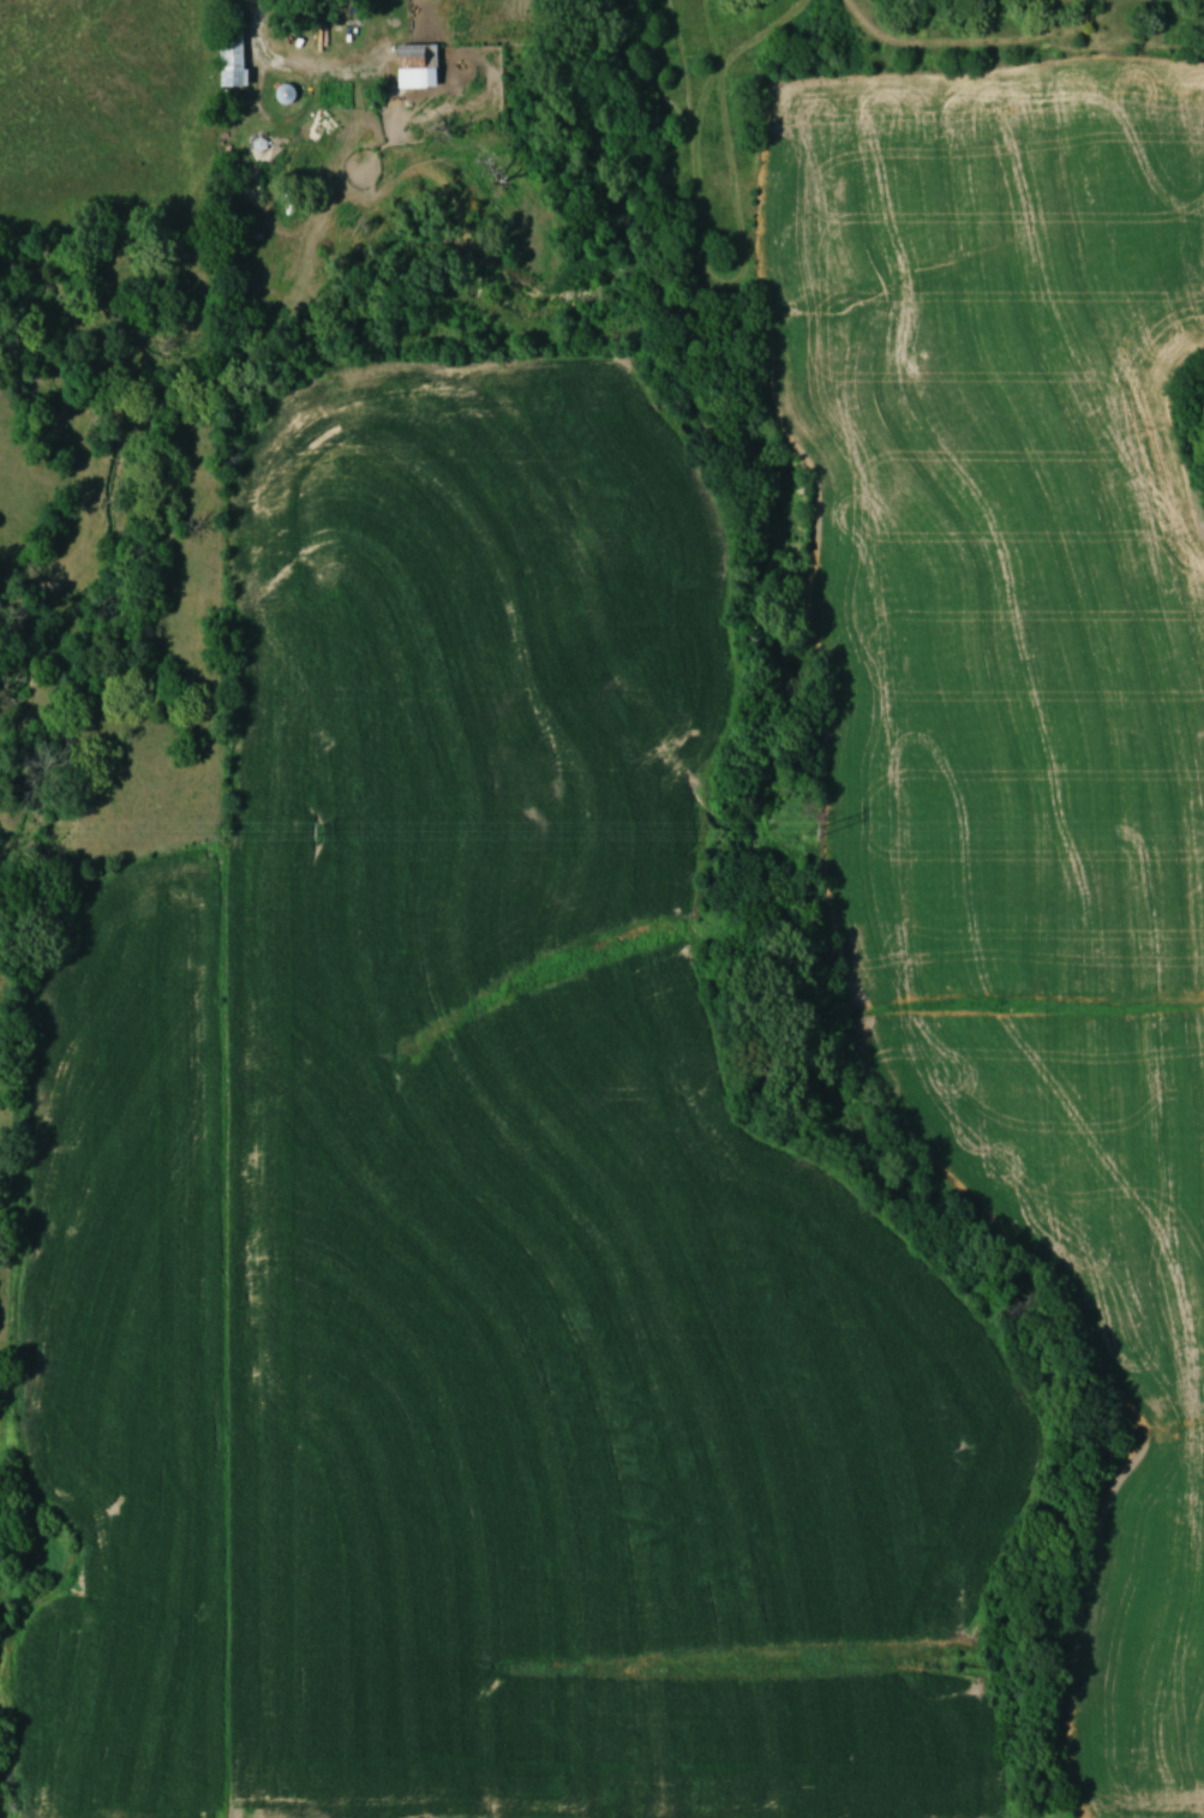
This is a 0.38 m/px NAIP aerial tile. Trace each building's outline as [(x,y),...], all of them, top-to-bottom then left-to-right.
[(446,88),(446,45),(406,45),(406,88),(446,88)] [(301,102),(301,84),(284,84),(284,102),(301,102)]
